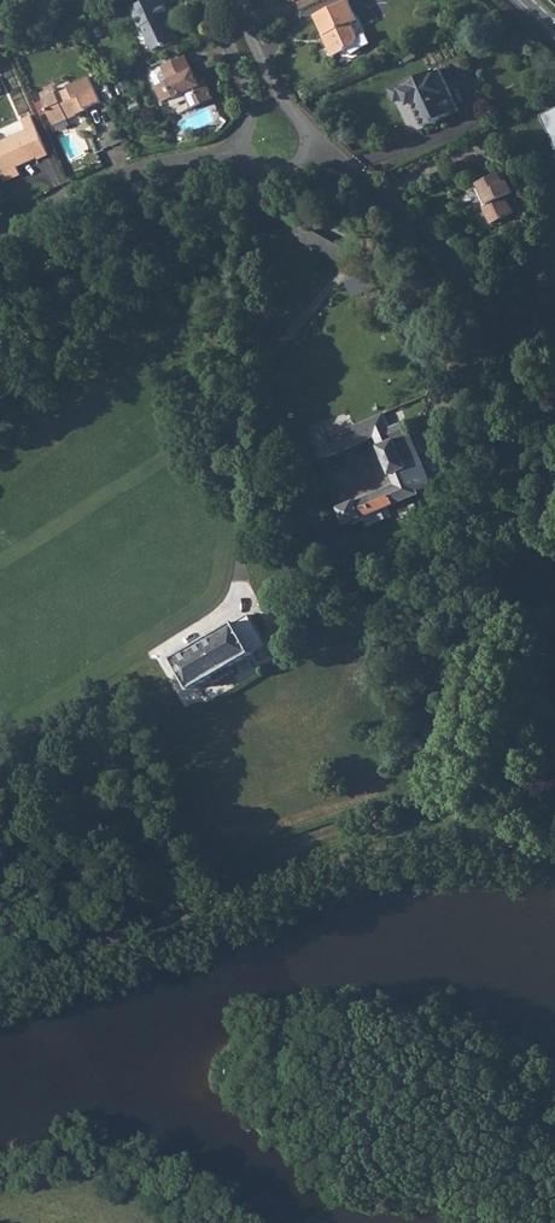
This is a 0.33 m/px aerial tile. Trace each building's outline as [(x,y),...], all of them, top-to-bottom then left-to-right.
[(128,8),(137,28),(141,27),(145,38),(144,39),(150,52),(162,46),(163,48),(175,42),(168,26),(165,26),(161,16),(166,14),(159,0),(147,0),(128,8)] [(364,34),(356,38),(350,24),(355,22),(346,2),(314,16),(323,36),(325,35),(327,39),(324,43),(330,57),(345,51),(349,57),(361,48),(369,45),(364,34)] [(155,87),(154,88),(161,104),(182,94),(189,111),(211,101),(203,82),(197,84),(191,71),(189,72),(182,58),(160,68),(161,71),(166,82),(155,87)] [(448,116),(441,99),(451,95),(439,69),(411,83),(409,80),(389,90),(394,102),(405,97),(410,105),(412,104),(424,128),(448,116)] [(155,87),(166,82),(161,71),(152,75),(151,78),(155,87)] [(55,95),(41,101),(46,111),(45,113),(52,128),(66,122),(65,120),(74,116),(75,117),(85,112),(84,111),(99,104),(88,79),(67,88),(68,91),(55,97),(55,95)] [(451,95),(441,99),(448,116),(458,111),(451,95)] [(542,113),(554,145),(554,108),(542,113)] [(0,145),(0,179),(2,184),(17,178),(15,171),(19,168),(36,161),(37,162),(47,158),(29,119),(20,124),(25,133),(0,145)] [(497,174),(476,185),(480,194),(477,195),(482,207),(481,208),(489,225),(511,215),(507,206),(503,198),(512,194),(507,182),(502,184),(497,174)] [(177,187),(166,190),(169,201),(180,198),(177,187)] [(289,220),(282,235),(297,242),(304,229),(289,220)] [(418,362),(416,364),(425,383),(435,378),(427,359),(418,362)] [(340,433),(311,444),(318,461),(374,438),(393,485),(352,502),(338,508),(345,526),(418,495),(405,464),(395,441),(388,424),(395,421),(391,411),(340,433)] [(409,436),(395,441),(405,464),(419,459),(409,436)] [(235,623),(174,660),(191,690),(253,654),(253,652),(267,645),(250,616),(236,624),(235,623)]
